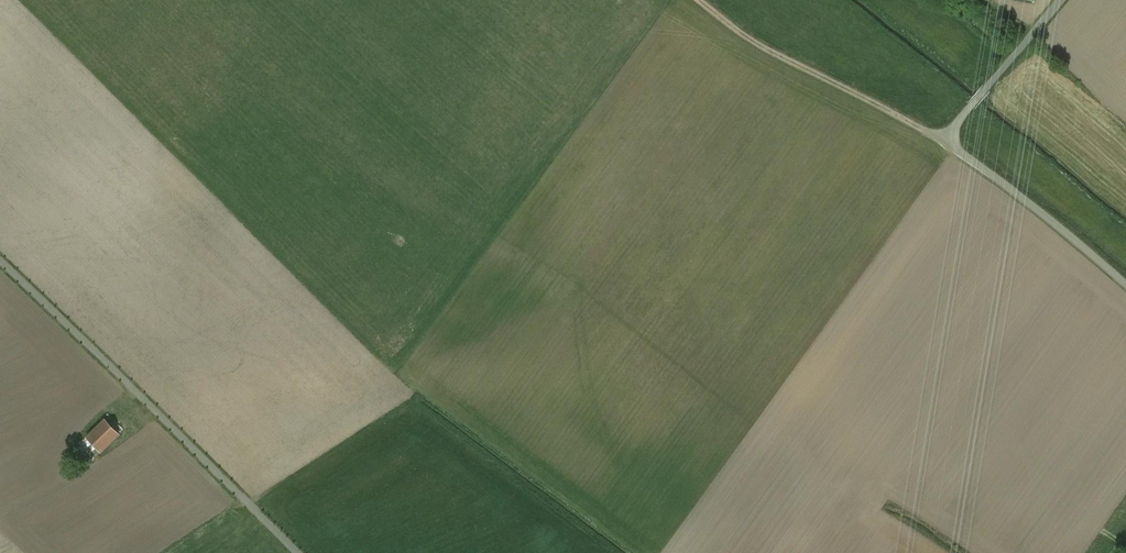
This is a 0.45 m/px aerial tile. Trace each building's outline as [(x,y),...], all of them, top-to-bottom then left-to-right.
[(105,419),(86,437),(100,452),(119,434),(105,419)]
